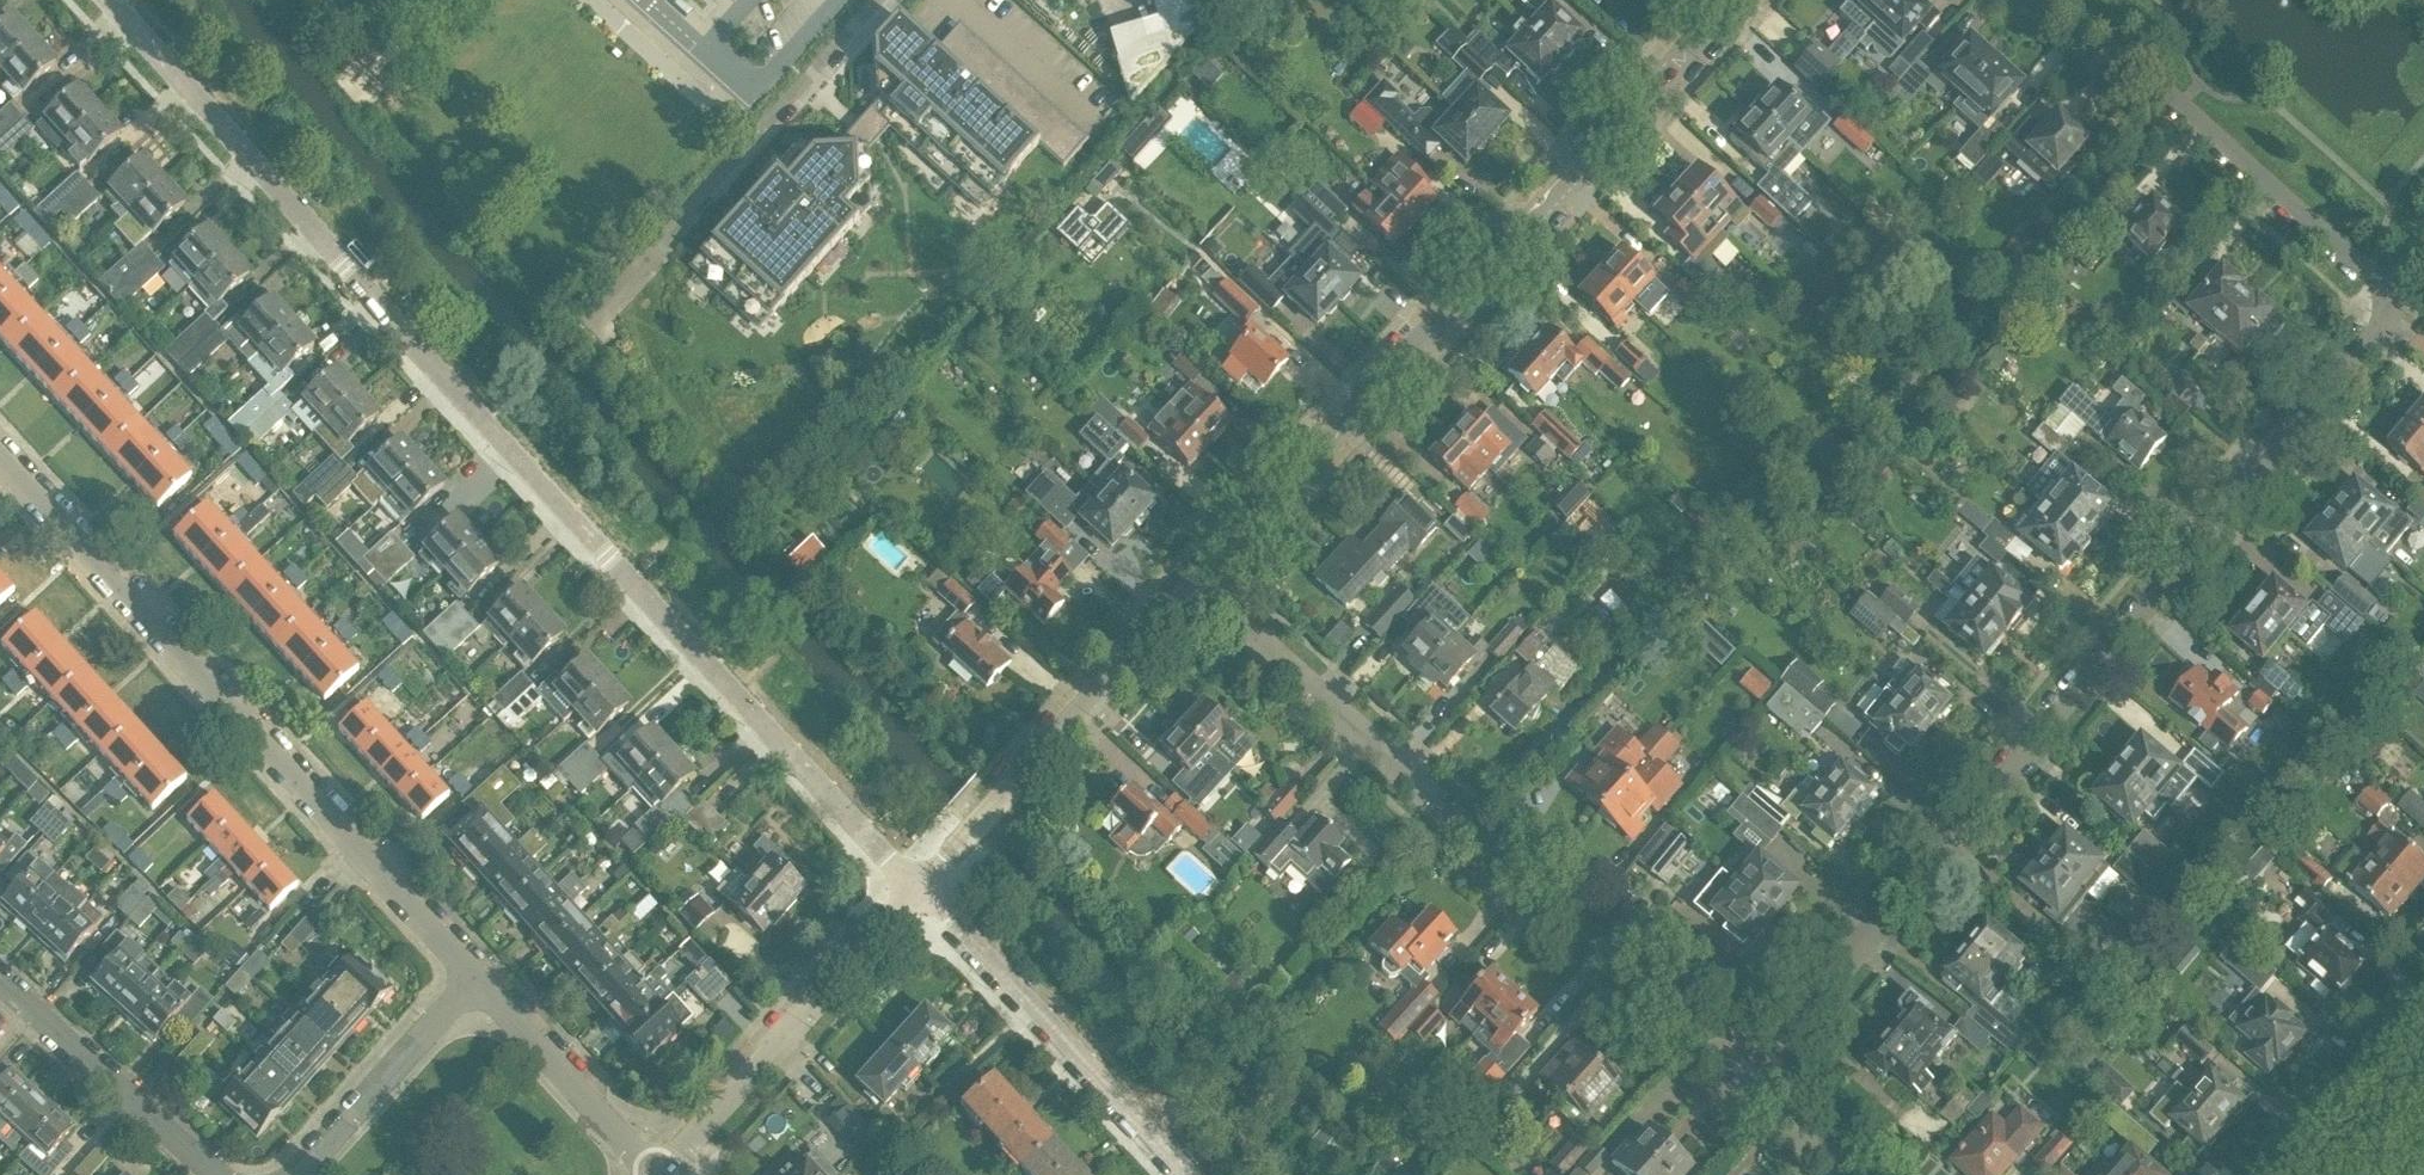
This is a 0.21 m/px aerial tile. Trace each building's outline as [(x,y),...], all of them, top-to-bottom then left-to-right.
[(1130,104),(1223,6),(1228,0),(1152,0),(1159,23),(1110,37),(1119,65),(1130,104)] [(1524,2),(1526,4),(1537,14),(1536,15),(1537,16),(1540,18),(1528,31),(1560,61),(1561,60),(1563,60),(1566,60),(1573,53),(1571,48),(1577,42),(1583,36),(1581,34),(1581,35),(1580,36),(1560,18),(1547,6),(1552,0),(1521,0),(1524,2)] [(1830,59),(1838,67),(1859,44),(1865,38),(1864,36),(1873,25),(1874,26),(1875,25),(1878,22),(1893,6),(1898,0),(1847,0),(1836,12),(1856,31),(1830,59)] [(1859,44),(1865,50),(1866,51),(1871,46),(1873,49),(1874,53),(1883,61),(1890,61),(1904,45),(1900,42),(1918,24),(1926,32),(1939,18),(1930,9),(1932,4),(1932,0),(1898,0),(1893,6),(1878,22),(1875,25),(1874,26),(1873,25),(1864,36),(1865,38),(1859,44)] [(34,42),(12,18),(0,30),(0,68),(3,71),(34,42)] [(1377,33),(1364,20),(1355,29),(1367,43),(1377,33)] [(986,52),(962,80),(900,25),(869,60),(872,121),(874,122),(866,132),(850,150),(790,154),(688,267),(759,330),(866,211),(864,151),(874,139),(882,130),(974,212),(1033,146),(1060,169),(1085,141),(986,52)] [(1502,56),(1495,65),(1496,65),(1507,76),(1518,64),(1519,63),(1540,82),(1545,76),(1546,75),(1548,73),(1552,74),(1553,74),(1559,68),(1560,67),(1559,62),(1560,61),(1528,31),(1516,44),(1513,41),(1508,46),(1503,51),(1500,55),(1502,56)] [(1899,59),(1899,60),(1910,69),(1916,63),(1916,62),(1917,61),(1933,43),(1922,34),(1899,59)] [(1479,35),(1466,48),(1489,70),(1495,65),(1502,56),(1500,55),(1479,35)] [(1405,59),(1414,49),(1403,38),(1394,48),(1405,59)] [(1886,95),(1884,98),(1889,103),(1896,109),(1901,113),(1927,85),(1938,96),(1948,85),(1949,83),(1963,96),(1994,61),(1995,54),(1987,47),(1980,48),(1969,39),(1938,73),(1934,79),(1916,63),(1910,69),(1886,95)] [(34,42),(3,71),(12,81),(4,87),(15,99),(22,92),(24,93),(55,65),(34,42)] [(1815,46),(1794,69),(1818,90),(1838,67),(1830,59),(1815,46)] [(1466,48),(1452,63),(1454,64),(1465,74),(1476,84),(1479,80),(1489,70),(1466,48)] [(1206,60),(1192,74),(1209,90),(1223,76),(1206,60)] [(1963,96),(1955,105),(1970,119),(1982,129),(1987,123),(1989,124),(1991,121),(1992,120),(1990,118),(2020,84),(2010,76),(2011,68),(2002,61),(1995,62),(1994,61),(1963,96)] [(1465,74),(1442,98),(1456,111),(1455,112),(1485,141),(1487,139),(1490,140),(1491,141),(1499,133),(1497,129),(1497,128),(1506,118),(1484,98),(1490,92),(1479,80),(1476,84),(1465,74)] [(1384,80),(1363,102),(1427,161),(1443,143),(1465,163),(1474,154),(1477,154),(1478,155),(1485,147),(1484,143),(1485,141),(1455,112),(1444,124),(1430,110),(1421,110),(1415,117),(1396,100),(1400,95),(1384,80)] [(1764,94),(1754,104),(1757,107),(1754,110),(1802,153),(1830,122),(1802,96),(1794,104),(1775,87),(1766,96),(1764,94)] [(47,119),(40,126),(44,130),(50,137),(60,148),(68,141),(99,112),(78,89),(46,118),(47,119)] [(1363,103),(1349,118),(1362,129),(1367,124),(1377,133),(1385,123),(1363,103)] [(21,119),(10,106),(0,115),(0,138),(21,119)] [(1736,134),(1729,141),(1768,176),(1757,188),(1794,222),(1812,202),(1782,175),(1802,153),(1754,110),(1744,121),(1742,118),(1734,127),(1737,129),(1734,133),(1736,134)] [(68,141),(60,148),(70,158),(80,169),(120,135),(99,112),(68,141)] [(1120,151),(1134,163),(1172,120),(1162,112),(1151,124),(1148,121),(1120,151)] [(1844,114),(1832,127),(1863,155),(1875,142),(1844,114)] [(2030,121),(2004,150),(2052,193),(2067,177),(2059,169),(2083,142),(2081,140),(2082,136),(2074,129),(2070,130),(2057,118),(2043,133),(2036,127),(2030,121)] [(0,138),(0,160),(32,131),(21,119),(0,138)] [(1982,129),(1959,155),(1975,169),(2006,134),(2007,133),(1992,120),(1991,121),(1989,124),(1987,123),(1982,129)] [(1369,184),(1373,188),(1413,225),(1434,203),(1417,187),(1423,181),(1395,156),(1369,184)] [(121,221),(133,211),(163,183),(142,160),(102,196),(113,208),(111,210),(121,221)] [(1102,193),(1121,171),(1111,161),(1091,183),(1102,193)] [(1696,168),(1674,191),(1708,222),(1720,233),(1721,232),(1730,223),(1737,229),(1751,215),(1742,207),(1741,209),(1696,168)] [(60,213),(88,188),(76,175),(36,212),(48,224),(60,213)] [(109,295),(124,282),(151,257),(140,245),(144,242),(184,205),(163,183),(133,211),(121,221),(115,227),(135,250),(98,283),(109,295)] [(1313,198),(1308,202),(1334,226),(1348,211),(1326,192),(1317,183),(1308,193),(1313,198)] [(0,185),(0,205),(10,216),(20,207),(0,185)] [(88,188),(60,213),(71,225),(98,200),(88,188)] [(1413,225),(1373,188),(1353,210),(1393,247),(1413,225)] [(1669,242),(1691,263),(1683,272),(1721,306),(1733,294),(1710,259),(1728,239),(1721,232),(1720,233),(1708,222),(1674,191),(1653,214),(1676,235),(1669,242)] [(1311,231),(1288,256),(1291,259),(1298,266),(1302,270),(1306,274),(1337,302),(1338,301),(1343,302),(1349,295),(1348,290),(1357,280),(1342,267),(1359,249),(1343,234),(1334,226),(1308,202),(1304,198),(1291,211),(1296,216),(1311,231)] [(1769,229),(1779,218),(1758,199),(1748,210),(1769,229)] [(2116,233),(2114,236),(2127,248),(2130,245),(2142,256),(2149,263),(2162,249),(2165,246),(2161,243),(2169,234),(2176,226),(2173,223),(2175,217),(2167,209),(2161,212),(2148,201),(2140,209),(2134,216),(2135,218),(2131,222),(2127,227),(2125,225),(2124,224),(2116,233)] [(1057,233),(1056,233),(1079,255),(1094,239),(1108,252),(1132,227),(1109,205),(1096,219),(1092,219),(1080,208),(1069,220),(1057,233)] [(53,242),(25,212),(15,221),(42,252),(53,242)] [(202,235),(167,267),(176,277),(179,280),(188,290),(197,281),(228,253),(207,230),(202,235)] [(2100,252),(2113,239),(2103,230),(2090,243),(2100,252)] [(1216,258),(1223,250),(1212,240),(1204,247),(1216,258)] [(1600,272),(1633,302),(1647,315),(1667,292),(1659,285),(1620,249),(1600,272)] [(1186,261),(1195,268),(1203,259),(1194,252),(1186,261)] [(175,365),(188,353),(216,328),(212,324),(228,309),(221,301),(249,275),(228,253),(197,281),(188,290),(198,301),(207,311),(204,314),(205,316),(164,354),(175,365)] [(122,308),(136,295),(164,270),(151,257),(124,282),(109,295),(122,308)] [(1337,302),(1306,274),(1298,266),(1291,259),(1269,282),(1253,267),(1239,282),(1271,312),(1285,296),(1316,325),(1325,315),(1330,316),(1336,309),(1335,304),(1337,302)] [(23,282),(33,272),(26,264),(15,274),(23,282)] [(1212,290),(1223,280),(1212,268),(1201,279),(1212,290)] [(2204,325),(2215,335),(2247,297),(2238,289),(2241,286),(2225,271),(2209,289),(2195,276),(2172,303),(2189,319),(2195,312),(2206,322),(2204,325)] [(15,288),(0,272),(0,303),(15,288)] [(33,272),(23,282),(30,289),(40,279),(33,272)] [(1620,316),(1633,302),(1600,272),(1578,295),(1618,330),(1626,321),(1620,316)] [(1850,284),(1853,280),(1846,273),(1842,277),(1850,284)] [(1245,326),(1259,310),(1227,281),(1212,297),(1245,326)] [(1694,311),(1703,301),(1682,282),(1672,292),(1694,311)] [(0,303),(0,338),(8,347),(40,316),(15,288),(0,303)] [(2247,297),(2215,335),(2225,344),(2228,341),(2243,353),(2260,333),(2272,342),(2287,325),(2276,317),(2276,316),(2259,302),(2256,305),(2247,297)] [(262,351),(293,324),(271,300),(244,325),(237,318),(220,333),(216,328),(188,353),(175,365),(187,378),(228,341),(249,363),(262,351)] [(1879,300),(1871,309),(1883,320),(1892,311),(1879,300)] [(33,374),(66,343),(40,316),(8,347),(33,374)] [(73,336),(83,326),(77,319),(66,329),(73,336)] [(293,324),(262,351),(271,361),(262,370),(274,383),(314,346),(293,324)] [(83,326),(73,336),(81,345),(92,335),(83,326)] [(1286,362),(1251,330),(1242,340),(1241,339),(1237,343),(1241,347),(1231,358),(1233,360),(1223,370),(1238,384),(1247,374),(1263,388),(1286,362)] [(1546,330),(1527,351),(1555,377),(1563,384),(1574,373),(1582,364),(1595,376),(1597,373),(1619,392),(1619,391),(1628,381),(1629,380),(1586,340),(1573,354),(1546,330)] [(2209,342),(2200,335),(2191,346),(2200,353),(2209,342)] [(66,343),(33,374),(58,401),(91,370),(66,343)] [(1626,344),(1616,354),(1636,372),(1637,374),(1647,363),(1626,344)] [(1995,347),(1983,362),(1996,373),(2008,358),(1995,347)] [(1535,398),(1555,377),(1527,351),(1507,372),(1535,398)] [(1194,384),(1203,374),(1183,355),(1173,365),(1194,384)] [(1647,363),(1637,374),(1650,385),(1660,375),(1647,363)] [(83,428),(116,397),(91,370),(58,401),(83,428)] [(123,390),(134,380),(125,371),(115,381),(123,390)] [(254,423),(246,430),(258,443),(286,417),(294,425),(299,419),(304,425),(313,435),(317,432),(326,423),(358,394),(337,371),(296,408),(293,411),(281,398),(254,423)] [(2072,387),(2058,403),(2060,404),(2087,427),(2141,471),(2143,468),(2154,454),(2159,454),(2165,448),(2164,443),(2165,441),(2147,426),(2132,414),(2145,398),(2121,379),(2111,391),(2122,400),(2107,417),(2072,387)] [(2182,379),(2171,391),(2190,407),(2201,394),(2182,379)] [(134,380),(123,390),(129,396),(140,387),(134,380)] [(270,386),(243,411),(254,423),(281,398),(270,386)] [(1181,395),(1168,409),(1170,410),(1180,420),(1209,447),(1230,423),(1191,388),(1183,396),(1181,395)] [(2171,391),(2162,402),(2181,418),(2190,407),(2171,391)] [(326,423),(317,432),(327,442),(338,454),(343,459),(353,449),(348,444),(361,433),(379,416),(358,394),(326,423)] [(116,397),(83,428),(108,455),(141,424),(116,397)] [(2410,422),(2423,434),(2423,405),(2410,422)] [(1154,425),(1147,431),(1152,436),(1159,442),(1188,469),(1209,447),(1180,420),(1170,410),(1168,409),(1154,425)] [(1471,412),(1450,435),(1474,457),(1480,462),(1488,469),(1494,475),(1525,441),(1491,410),(1481,421),(1471,412)] [(1545,412),(1533,426),(1569,459),(1582,445),(1545,412)] [(214,417),(203,427),(231,458),(242,448),(214,417)] [(1126,422),(1122,418),(1115,425),(1119,429),(1118,431),(1139,450),(1149,440),(1127,420),(1126,422)] [(1089,486),(1102,498),(1132,526),(1134,524),(1140,526),(1147,518),(1145,512),(1154,502),(1116,468),(1123,460),(1118,456),(1127,446),(1097,419),(1080,438),(1109,464),(1089,486)] [(2389,447),(2423,476),(2423,434),(2410,422),(2389,447)] [(133,482),(166,452),(141,424),(108,455),(133,482)] [(2032,437),(2031,438),(2051,455),(2055,458),(2057,455),(2061,458),(2070,447),(2043,424),(2032,437)] [(178,427),(167,437),(174,444),(185,434),(178,427)] [(185,434),(174,444),(181,452),(192,442),(185,434)] [(1450,435),(1429,457),(1461,486),(1468,492),(1488,469),(1480,462),(1474,457),(1450,435)] [(1544,468),(1555,457),(1536,440),(1526,451),(1544,468)] [(318,496),(316,498),(321,504),(327,510),(352,487),(373,509),(379,505),(391,493),(423,464),(402,441),(367,473),(364,471),(355,479),(346,470),(318,496)] [(166,452),(133,482),(158,509),(191,479),(166,452)] [(249,453),(237,463),(257,486),(269,475),(249,453)] [(2055,458),(2028,490),(2048,507),(2085,538),(2089,534),(2093,534),(2098,528),(2098,524),(2111,508),(2087,488),(2073,477),(2077,472),(2061,458),(2057,455),(2055,458)] [(306,483),(293,494),(305,508),(314,500),(316,498),(318,496),(346,470),(334,457),(306,483)] [(391,493),(379,505),(388,514),(395,522),(399,527),(443,486),(423,464),(391,493)] [(1132,526),(1102,498),(1089,486),(1077,499),(1046,471),(1025,494),(1066,532),(1078,518),(1112,548),(1121,538),(1127,540),(1135,532),(1132,526)] [(750,481),(740,491),(747,498),(757,487),(750,481)] [(1565,517),(1586,495),(1580,488),(1572,482),(1551,504),(1565,517)] [(2336,511),(2335,512),(2370,542),(2370,543),(2386,556),(2414,524),(2394,508),(2391,513),(2387,511),(2382,506),(2383,504),(2370,492),(2369,492),(2368,494),(2358,485),(2347,498),(2342,498),(2336,506),(2336,511)] [(1454,507),(1478,529),(1490,516),(1466,495),(1454,507)] [(1005,510),(1021,525),(1031,514),(1015,499),(1005,510)] [(1360,550),(1382,569),(1386,574),(1410,548),(1415,552),(1437,528),(1404,499),(1382,523),(1384,525),(1371,540),(1370,539),(1360,550)] [(1602,509),(1591,499),(1567,524),(1588,544),(1604,527),(1593,518),(1602,509)] [(1961,500),(1953,510),(1987,539),(2006,554),(2022,566),(2036,549),(2060,568),(2073,553),(2079,552),(2084,546),(2083,541),(2085,538),(2048,507),(2034,524),(2030,520),(2026,517),(2024,519),(2014,530),(2021,536),(2018,540),(1994,520),(1992,522),(1968,503),(1967,505),(1961,500)] [(2408,511),(2423,522),(2423,520),(2423,506),(2417,500),(2408,511)] [(240,543),(270,516),(262,506),(250,517),(240,527),(232,534),(199,564),(225,592),(258,562),(240,543)] [(199,564),(232,534),(208,508),(175,538),(199,564)] [(240,527),(250,517),(243,509),(233,519),(240,527)] [(2323,527),(2312,540),(2323,548),(2322,549),(2321,550),(2336,562),(2337,561),(2338,562),(2347,569),(2348,569),(2358,578),(2370,588),(2392,561),(2386,556),(2370,543),(2370,542),(2335,512),(2334,514),(2329,514),(2322,522),(2323,527)] [(1560,522),(1550,513),(1544,520),(1554,529),(1560,522)] [(1463,544),(1472,535),(1453,518),(1444,527),(1463,544)] [(446,573),(479,543),(457,520),(416,557),(428,570),(436,562),(446,573)] [(1057,557),(1069,544),(1048,524),(1036,538),(1057,557)] [(373,574),(401,548),(390,536),(362,562),(373,574)] [(813,538),(786,563),(800,577),(826,552),(813,538)] [(1987,539),(1978,549),(1997,565),(2006,554),(1987,539)] [(1382,569),(1360,550),(1352,541),(1316,580),(1346,608),(1382,569)] [(479,543),(446,573),(455,583),(447,590),(458,603),(499,565),(479,543)] [(401,548),(373,574),(384,586),(412,560),(401,548)] [(1068,574),(1050,558),(1046,563),(1042,558),(1029,573),(1011,557),(978,593),(992,606),(1005,592),(1044,626),(1063,605),(1051,594),(1068,574)] [(1976,557),(1952,586),(1969,600),(2005,630),(2006,631),(2008,628),(2012,631),(2021,620),(2018,617),(2028,604),(2007,586),(1991,573),(1993,571),(1976,557)] [(258,562),(225,592),(250,620),(283,590),(258,562)] [(291,583),(302,573),(295,565),(284,575),(291,583)] [(937,572),(926,584),(931,588),(932,586),(940,594),(938,595),(944,601),(959,614),(963,617),(964,616),(973,605),(955,589),(949,583),(937,572)] [(1935,572),(1926,582),(1949,601),(1949,602),(1935,619),(1943,626),(1945,628),(1982,659),(2005,630),(1969,600),(1952,586),(1935,572)] [(302,573),(291,583),(298,590),(309,580),(302,573)] [(2346,575),(2332,592),(2364,618),(2378,602),(2346,575)] [(13,592),(0,578),(0,604),(13,592)] [(2258,605),(2256,607),(2290,635),(2306,648),(2325,625),(2331,617),(2318,606),(2313,601),(2308,607),(2304,605),(2289,592),(2277,582),(2268,593),(2263,593),(2257,600),(2258,605)] [(1432,584),(1402,618),(1420,634),(1403,652),(1412,660),(1409,663),(1421,674),(1454,639),(1452,637),(1470,618),(1432,584)] [(1398,585),(1362,624),(1379,639),(1414,600),(1398,585)] [(1893,586),(1879,603),(1897,618),(1906,626),(1920,609),(1893,586)] [(275,647),(308,617),(283,590),(250,620),(275,647)] [(478,631),(473,635),(482,645),(491,637),(494,641),(503,650),(511,643),(543,613),(522,590),(481,627),(477,631),(478,631)] [(2329,592),(2318,606),(2331,617),(2354,635),(2365,622),(2329,592)] [(1867,593),(1849,615),(1879,639),(1897,618),(1879,603),(1867,593)] [(455,606),(422,637),(433,649),(466,619),(455,606)] [(2245,621),(2234,634),(2256,652),(2268,662),(2290,635),(2256,607),(2255,608),(2250,608),(2244,616),(2245,621)] [(383,623),(403,645),(414,635),(394,613),(383,623)] [(543,613),(511,643),(521,653),(512,661),(523,673),(564,636),(543,613)] [(959,614),(933,642),(942,650),(956,662),(952,667),(968,681),(972,676),(987,690),(1001,675),(1011,664),(989,644),(966,624),(969,621),(964,616),(963,617),(959,614)] [(28,673),(60,644),(36,617),(4,647),(28,673)] [(308,617),(275,647),(300,675),(333,644),(308,617)] [(344,619),(333,629),(341,637),(351,627),(350,626),(344,619)] [(466,619),(433,649),(444,662),(473,635),(478,631),(466,619)] [(1384,638),(1392,645),(1405,630),(1397,623),(1384,638)] [(1704,623),(1692,635),(1722,663),(1734,650),(1704,623)] [(1500,661),(1524,634),(1512,624),(1488,650),(1500,661)] [(351,627),(341,637),(347,645),(358,635),(351,627)] [(1908,628),(1900,638),(1913,648),(1921,639),(1908,628)] [(1549,653),(1544,648),(1549,643),(1536,631),(1515,654),(1531,668),(1491,711),(1515,732),(1528,717),(1532,721),(1542,705),(1540,703),(1555,687),(1559,692),(1579,671),(1553,648),(1549,653)] [(1344,645),(1331,633),(1322,641),(1336,654),(1344,645)] [(1454,639),(1421,674),(1435,687),(1438,684),(1445,691),(1486,647),(1476,638),(1466,650),(1454,639)] [(53,701),(86,671),(60,644),(28,673),(53,701)] [(333,644),(300,675),(325,702),(358,672),(333,644)] [(542,688),(536,694),(542,701),(564,724),(575,714),(608,683),(587,661),(562,683),(554,674),(540,687),(542,688)] [(1893,680),(1885,690),(1893,696),(1930,727),(1936,719),(1941,719),(1947,712),(1946,707),(1950,703),(1945,699),(1952,690),(1942,682),(1939,680),(1936,683),(1935,685),(1919,671),(1907,661),(1900,662),(1893,670),(1893,680)] [(1780,682),(1824,719),(1835,707),(1817,692),(1823,684),(1796,662),(1780,682)] [(2271,663),(2259,676),(2292,704),(2304,691),(2271,663)] [(379,678),(393,693),(403,684),(398,678),(389,668),(379,678)] [(1753,669),(1745,679),(1766,696),(1774,686),(1753,669)] [(2196,674),(2173,701),(2191,716),(2188,719),(2202,730),(2204,727),(2208,730),(2200,740),(2213,751),(2221,741),(2231,749),(2248,728),(2233,715),(2225,708),(2230,702),(2239,692),(2216,673),(2211,679),(2206,675),(2199,670),(2196,674)] [(86,671),(53,701),(79,729),(111,699),(86,671)] [(9,690),(20,680),(13,672),(2,683),(9,690)] [(2414,674),(2406,684),(2414,691),(2422,682),(2414,674)] [(504,715),(532,689),(520,677),(493,703),(502,713),(504,715)] [(20,680),(9,690),(16,698),(27,688),(20,680)] [(608,683),(575,714),(585,724),(577,730),(589,742),(628,706),(608,683)] [(1811,736),(1825,721),(1784,687),(1766,709),(1799,737),(1804,731),(1811,736)] [(515,727),(542,701),(536,694),(532,689),(504,715),(502,713),(497,719),(509,732),(515,727)] [(2258,689),(2248,704),(2263,715),(2273,700),(2258,689)] [(1885,690),(1862,717),(1873,726),(1877,729),(1890,740),(1887,742),(1886,744),(1895,752),(1898,755),(1904,748),(1909,752),(1912,748),(1917,748),(1923,741),(1923,736),(1930,727),(1893,696),(1885,690)] [(104,756),(136,726),(111,699),(79,729),(104,756)] [(1202,702),(1180,727),(1209,754),(1220,764),(1229,772),(1231,770),(1251,746),(1250,745),(1227,725),(1231,720),(1225,715),(1221,719),(1202,702)] [(366,708),(340,732),(360,754),(386,730),(366,708)] [(60,745),(71,736),(63,726),(52,736),(55,740),(60,745)] [(136,726),(104,756),(128,783),(161,753),(136,726)] [(1180,727),(1161,748),(1165,753),(1185,770),(1172,784),(1191,801),(1188,804),(1191,807),(1194,804),(1197,807),(1229,772),(1220,764),(1209,754),(1180,727)] [(1573,776),(1568,781),(1601,810),(1649,758),(1668,737),(1658,727),(1647,739),(1638,748),(1637,749),(1624,738),(1616,730),(1595,753),(1599,757),(1602,759),(1584,778),(1583,777),(1577,772),(1573,776)] [(414,746),(425,736),(418,728),(407,738),(414,746)] [(386,730),(360,754),(381,776),(407,753),(386,730)] [(617,748),(601,763),(607,770),(629,794),(633,791),(638,786),(672,754),(651,731),(624,755),(617,748)] [(51,735),(46,739),(50,744),(55,740),(52,736),(51,735)] [(71,736),(60,745),(66,752),(77,742),(71,736)] [(425,736),(414,746),(421,753),(432,743),(425,736)] [(1649,758),(1601,810),(1622,830),(1625,828),(1628,824),(1632,825),(1649,807),(1658,814),(1683,786),(1661,766),(1662,764),(1668,758),(1679,746),(1668,737),(1649,758)] [(2122,767),(2121,769),(2157,798),(2167,807),(2172,811),(2195,783),(2180,770),(2145,741),(2133,755),(2129,755),(2122,763),(2122,767)] [(569,785),(597,759),(585,747),(557,773),(569,785)] [(2212,791),(2225,775),(2195,750),(2182,767),(2212,791)] [(0,759),(0,765),(13,777),(14,778),(24,766),(8,751),(0,759)] [(161,753),(128,783),(153,810),(186,781),(161,753)] [(401,799),(427,775),(407,753),(381,776),(401,799)] [(672,754),(638,786),(633,791),(652,812),(636,827),(652,845),(688,812),(673,795),(693,776),(672,754)] [(597,759),(569,785),(579,796),(607,770),(597,759)] [(1826,770),(1815,783),(1818,786),(1822,789),(1856,817),(1857,815),(1861,814),(1868,807),(1867,803),(1875,794),(1874,793),(1834,760),(1826,770)] [(24,766),(14,778),(26,790),(37,779),(24,766)] [(2110,782),(2099,795),(2121,814),(2134,825),(2144,814),(2154,822),(2167,807),(2157,798),(2121,769),(2120,770),(2116,770),(2109,778),(2110,782)] [(481,816),(451,843),(458,851),(455,855),(468,869),(504,836),(501,833),(512,823),(498,808),(520,788),(515,783),(504,771),(469,803),(481,816)] [(463,799),(474,789),(460,774),(449,784),(463,799)] [(427,775),(401,799),(422,821),(447,797),(427,775)] [(1758,791),(1749,801),(1783,829),(1792,818),(1797,821),(1800,817),(1803,814),(1815,824),(1820,829),(1813,837),(1827,849),(1834,840),(1836,841),(1837,839),(1842,838),(1848,831),(1847,827),(1856,817),(1822,789),(1818,786),(1815,783),(1808,778),(1801,787),(1800,786),(1784,805),(1758,791)] [(103,792),(80,812),(87,820),(109,799),(110,800),(121,790),(114,782),(103,792)] [(1272,821),(1278,814),(1299,793),(1289,783),(1262,811),(1272,821)] [(1113,807),(1109,811),(1121,823),(1125,826),(1111,841),(1127,856),(1129,853),(1133,855),(1137,857),(1143,857),(1147,857),(1153,852),(1154,853),(1156,854),(1169,841),(1170,842),(1181,830),(1132,786),(1123,796),(1122,798),(1119,795),(1117,797),(1111,804),(1113,807)] [(2357,802),(2378,818),(2392,800),(2379,790),(2376,794),(2368,788),(2357,802)] [(121,790),(110,800),(117,808),(128,798),(121,790)] [(558,802),(551,793),(546,798),(553,806),(558,802)] [(2402,811),(2423,830),(2423,802),(2416,795),(2402,811)] [(48,803),(30,823),(42,834),(60,814),(58,812),(63,806),(54,796),(48,803)] [(1743,797),(1732,810),(1772,844),(1783,830),(1782,830),(1783,829),(1749,801),(1743,797)] [(210,844),(236,821),(216,798),(189,822),(210,844)] [(712,847),(730,827),(701,802),(683,822),(712,847)] [(1212,830),(1185,805),(1174,817),(1202,842),(1214,853),(1225,841),(1213,829),(1212,830)] [(60,814),(42,834),(54,845),(73,825),(71,823),(75,818),(67,809),(62,815),(60,814)] [(1343,842),(1317,819),(1299,839),(1281,823),(1254,852),(1281,879),(1292,867),(1308,883),(1321,867),(1336,880),(1351,863),(1336,850),(1343,842)] [(204,890),(230,867),(256,843),(236,821),(210,844),(222,858),(205,874),(211,882),(203,889),(204,890)] [(2413,897),(2421,887),(2423,889),(2423,860),(2381,823),(2369,837),(2384,851),(2373,863),(2413,897)] [(123,855),(133,845),(111,824),(101,834),(123,855)] [(1637,858),(1635,860),(1659,880),(1688,846),(1664,826),(1637,858)] [(1234,844),(1247,855),(1262,838),(1249,827),(1234,844)] [(504,836),(468,869),(479,882),(483,878),(491,887),(524,857),(542,840),(532,830),(514,847),(504,836)] [(2145,831),(2128,852),(2151,873),(2169,851),(2145,831)] [(621,843),(633,856),(646,846),(633,832),(621,843)] [(2048,858),(2047,860),(2081,887),(2089,896),(2098,903),(2119,878),(2101,863),(2067,835),(2059,846),(2054,846),(2047,853),(2048,858)] [(1,874),(27,846),(16,836),(8,844),(0,837),(0,873),(1,874)] [(764,859),(745,878),(747,880),(785,915),(799,901),(796,899),(799,896),(803,891),(797,885),(796,884),(804,876),(764,838),(762,841),(754,849),(764,859)] [(524,857),(491,887),(498,894),(494,898),(507,912),(543,879),(529,863),(547,846),(542,840),(524,857)] [(2334,879),(2288,840),(2275,856),(2306,881),(2308,879),(2323,892),(2334,879)] [(250,889),(277,865),(256,843),(230,867),(204,890),(211,897),(229,880),(231,882),(237,875),(250,889)] [(611,853),(603,845),(592,855),(600,863),(611,853)] [(93,866),(102,855),(95,849),(86,859),(93,866)] [(154,865),(138,850),(128,860),(143,875),(154,865)] [(2272,860),(2261,850),(2252,859),(2264,869),(2272,860)] [(2339,873),(2339,889),(2352,888),(2391,922),(2413,897),(2373,863),(2359,851),(2339,873)] [(2128,852),(2113,869),(2150,900),(2159,907),(2173,890),(2164,883),(2151,873),(2128,852)] [(1728,877),(1727,879),(1736,886),(1772,916),(1795,889),(1790,885),(1758,859),(1757,860),(1749,853),(1728,877)] [(8,918),(10,915),(15,920),(53,878),(45,870),(37,864),(39,862),(32,855),(30,857),(28,856),(6,880),(11,885),(9,887),(13,891),(0,906),(0,911),(8,918)] [(102,855),(93,866),(101,873),(111,863),(102,855)] [(2028,883),(2027,885),(2052,905),(2045,913),(2062,927),(2089,896),(2081,887),(2047,860),(2039,870),(2033,870),(2027,877),(2028,883)] [(277,865),(250,889),(271,912),(297,888),(288,878),(277,865)] [(621,884),(631,875),(624,867),(614,876),(621,884)] [(736,870),(717,891),(727,901),(732,905),(763,934),(772,924),(774,926),(775,927),(785,915),(747,880),(745,878),(736,870)] [(1722,872),(1693,906),(1709,920),(1716,911),(1730,923),(1729,923),(1723,931),(1743,948),(1750,940),(1751,941),(1753,939),(1762,928),(1763,927),(1772,916),(1736,886),(1727,879),(1728,877),(1722,872)] [(543,879),(507,912),(518,925),(523,921),(531,930),(563,901),(582,884),(572,874),(554,890),(543,879)] [(15,920),(13,922),(24,932),(26,929),(31,934),(69,893),(63,887),(54,879),(53,878),(15,920)] [(143,896),(148,890),(138,881),(133,887),(143,896)] [(563,901),(531,930),(538,938),(535,942),(546,955),(583,922),(568,906),(587,890),(582,884),(563,901)] [(128,918),(146,898),(144,897),(143,896),(133,887),(115,907),(126,916),(128,918)] [(167,899),(181,912),(191,902),(177,889),(167,899)] [(2305,926),(2286,948),(2301,962),(2300,964),(2317,978),(2319,980),(2313,987),(2311,989),(2323,998),(2325,1000),(2332,991),(2335,993),(2336,994),(2339,991),(2344,995),(2354,985),(2349,980),(2365,961),(2342,941),(2317,919),(2319,917),(2320,919),(2326,912),(2329,909),(2313,894),(2309,890),(2296,905),(2304,912),(2298,919),(2305,926)] [(69,893),(31,934),(33,935),(38,940),(36,943),(47,952),(49,950),(87,906),(71,891),(70,892),(69,893)] [(688,891),(674,904),(682,912),(680,914),(682,917),(696,932),(715,915),(698,897),(696,899),(688,891)] [(146,898),(128,918),(139,929),(161,903),(151,894),(147,899),(146,898)] [(87,906),(49,950),(54,954),(51,957),(62,966),(64,964),(78,948),(103,920),(87,906)] [(602,944),(570,973),(578,981),(575,983),(573,985),(586,999),(622,966),(633,956),(631,954),(628,957),(616,942),(639,921),(631,913),(619,924),(619,925),(600,941),(602,944)] [(1443,924),(1430,913),(1408,937),(1393,922),(1371,945),(1386,960),(1384,961),(1382,966),(1382,972),(1390,978),(1395,978),(1399,976),(1415,991),(1380,1028),(1394,1041),(1437,996),(1424,984),(1429,978),(1425,974),(1448,949),(1446,947),(1447,946),(1446,945),(1455,936),(1451,932),(1452,930),(1444,923),(1443,924)] [(291,938),(301,947),(323,924),(313,915),(291,938)] [(583,922),(546,955),(558,968),(562,964),(570,973),(602,944),(600,941),(619,925),(612,917),(593,934),(583,922)] [(1187,946),(1199,936),(1188,924),(1177,934),(1187,946)] [(1971,947),(1970,948),(2004,976),(2012,983),(2024,969),(2021,967),(2029,958),(1989,925),(1980,936),(1976,936),(1970,943),(1971,947)] [(114,958),(87,988),(98,998),(100,995),(106,1000),(144,957),(117,932),(103,947),(114,958)] [(179,950),(188,940),(180,933),(171,944),(179,950)] [(188,940),(179,950),(195,965),(209,950),(192,935),(188,940)] [(2138,989),(2076,937),(2063,952),(2125,1004),(2138,989)] [(293,955),(301,947),(291,938),(284,946),(293,955)] [(2237,940),(2221,960),(2256,990),(2260,994),(2277,974),(2237,940)] [(701,951),(692,941),(681,952),(689,961),(701,951)] [(223,953),(230,959),(240,948),(233,942),(223,953)] [(236,965),(246,954),(240,948),(230,959),(236,965)] [(1951,975),(1944,983),(1958,994),(1960,992),(1966,996),(1963,999),(1974,1008),(1967,1017),(2002,1046),(2015,1057),(2027,1043),(2014,1031),(1989,1011),(1992,1008),(2002,995),(2011,984),(2012,983),(2004,976),(1970,948),(1960,959),(1957,959),(1951,967),(1951,968),(1951,970),(1949,973),(1951,975)] [(241,969),(253,980),(270,961),(258,951),(241,969)] [(622,966),(586,999),(597,1011),(599,1010),(602,1007),(610,1016),(642,987),(654,976),(659,972),(650,962),(644,967),(633,956),(622,966)] [(106,1000),(103,1003),(114,1012),(116,1010),(121,1014),(157,973),(160,971),(144,957),(106,1000)] [(340,958),(327,973),(335,980),(335,979),(372,1013),(392,993),(368,971),(370,969),(358,957),(356,960),(353,957),(347,965),(340,958)] [(693,975),(685,982),(707,1006),(732,983),(709,960),(704,965),(703,965),(693,975)] [(237,998),(253,980),(241,969),(225,987),(237,998)] [(1257,991),(1238,970),(1214,993),(1233,1013),(1257,991)] [(1476,988),(1450,1015),(1456,1021),(1460,1025),(1473,1036),(1480,1028),(1514,992),(1510,989),(1512,986),(1502,976),(1499,979),(1491,971),(1476,988)] [(642,987),(610,1016),(617,1024),(612,1028),(625,1042),(662,1009),(672,1000),(658,985),(666,979),(659,972),(654,976),(642,987)] [(157,973),(121,1014),(127,1019),(124,1021),(135,1031),(137,1028),(167,996),(156,987),(163,979),(157,973)] [(335,980),(317,1000),(354,1034),(372,1013),(335,979),(335,980)] [(167,996),(137,1028),(143,1034),(141,1036),(152,1046),(154,1043),(175,1020),(186,1031),(214,1001),(200,989),(190,1000),(188,998),(175,987),(167,997),(167,996)] [(2256,990),(2229,1021),(2240,1031),(2253,1042),(2257,1046),(2248,1056),(2266,1072),(2268,1074),(2278,1063),(2279,1065),(2282,1061),(2286,1061),(2294,1053),(2293,1049),(2307,1033),(2293,1022),(2294,1021),(2279,1008),(2278,1009),(2267,999),(2260,994),(2256,990)] [(1480,1028),(1473,1036),(1496,1058),(1491,1064),(1506,1077),(1531,1050),(1516,1036),(1537,1013),(1529,1006),(1531,1003),(1520,993),(1517,996),(1514,992),(1480,1028)] [(662,1009),(625,1042),(645,1064),(690,1024),(694,1020),(675,997),(672,1000),(662,1009)] [(1946,1031),(1924,1014),(1929,1008),(1915,997),(1902,1012),(1908,1017),(1896,1032),(1931,1061),(1932,1061),(1934,1063),(1958,1034),(1982,1054),(1991,1044),(1962,1019),(1954,1029),(1950,1026),(1946,1031)] [(317,1000),(297,1021),(334,1055),(354,1034),(317,1000)] [(1423,1043),(1444,1021),(1430,1008),(1409,1031),(1423,1043)] [(920,1078),(926,1072),(920,1067),(952,1033),(925,1009),(857,1083),(884,1107),(915,1073),(920,1078)] [(213,1020),(227,1033),(236,1023),(222,1011),(213,1020)] [(289,1013),(271,1033),(279,1041),(317,1075),(334,1055),(297,1021),(292,1015),(289,1013)] [(2175,1039),(2203,1064),(2214,1051),(2186,1026),(2175,1039)] [(1931,1061),(1896,1032),(1867,1067),(1883,1080),(1891,1071),(1921,1095),(1933,1080),(1925,1073),(1934,1063),(1932,1061),(1931,1061)] [(197,1041),(207,1050),(213,1043),(203,1034),(197,1041)] [(260,1048),(253,1055),(254,1056),(260,1062),(297,1096),(317,1075),(279,1041),(267,1054),(260,1048)] [(1566,1098),(1596,1066),(1591,1062),(1593,1058),(1575,1042),(1543,1077),(1565,1098),(1566,1098)] [(253,1055),(234,1075),(241,1082),(279,1116),(297,1096),(260,1062),(254,1056),(253,1055)] [(2165,1057),(2157,1067),(2168,1077),(2180,1087),(2189,1095),(2226,1127),(2234,1117),(2239,1117),(2244,1111),(2243,1107),(2246,1104),(2245,1103),(2249,1099),(2252,1095),(2239,1083),(2220,1067),(2212,1075),(2201,1089),(2194,1083),(2177,1068),(2165,1057)] [(2122,1105),(2135,1091),(2104,1062),(2090,1076),(2122,1105)] [(1491,1064),(1473,1083),(1488,1097),(1506,1077),(1491,1064)] [(1621,1085),(1603,1068),(1600,1070),(1596,1066),(1566,1098),(1555,1110),(1578,1131),(1591,1118),(1602,1129),(1614,1116),(1611,1113),(1624,1099),(1616,1091),(1621,1085)] [(949,1097),(970,1078),(961,1067),(939,1086),(949,1097)] [(28,1085),(23,1080),(25,1078),(13,1068),(11,1070),(0,1083),(0,1117),(28,1085)] [(234,1075),(221,1090),(223,1093),(227,1096),(222,1102),(221,1103),(259,1138),(279,1116),(241,1082),(234,1075)] [(1508,1111),(1524,1092),(1511,1080),(1494,1099),(1508,1111)] [(5,1145),(45,1100),(40,1096),(42,1093),(30,1083),(28,1085),(0,1117),(0,1141),(5,1145)] [(984,1093),(964,1110),(1010,1160),(1010,1161),(1023,1174),(1032,1167),(1052,1149),(1028,1122),(1027,1121),(1031,1117),(1030,1116),(1033,1112),(1028,1106),(1023,1108),(1022,1108),(1018,1111),(1017,1109),(994,1084),(984,1093)] [(1940,1115),(1953,1126),(1968,1108),(1977,1098),(1963,1085),(1952,1098),(1954,1099),(1940,1115)] [(2179,1087),(2153,1118),(2168,1131),(2176,1122),(2193,1137),(2186,1146),(2198,1157),(2206,1148),(2207,1149),(2209,1146),(2212,1146),(2218,1140),(2217,1137),(2226,1127),(2189,1095),(2180,1087),(2179,1087)] [(1983,1095),(1967,1113),(1977,1122),(1994,1104),(1983,1095)] [(45,1100),(5,1145),(11,1151),(20,1141),(22,1139),(30,1146),(31,1146),(60,1114),(62,1112),(51,1101),(49,1103),(45,1100)] [(854,1138),(866,1151),(877,1140),(844,1104),(827,1120),(849,1143),(854,1138)] [(2101,1119),(2127,1142),(2129,1140),(2138,1130),(2112,1107),(2101,1119)] [(1320,1116),(1311,1108),(1295,1125),(1303,1133),(1320,1116)] [(1955,1162),(1969,1174),(2003,1174),(2042,1131),(2038,1127),(2024,1114),(2023,1113),(2007,1130),(1994,1119),(1977,1138),(1955,1162)] [(20,1161),(36,1174),(54,1174),(71,1155),(61,1146),(77,1129),(79,1126),(67,1116),(65,1118),(60,1114),(31,1146),(32,1148),(20,1161)] [(2033,1163),(2046,1174),(2077,1142),(2064,1130),(2033,1163)] [(1649,1131),(1635,1147),(1631,1144),(1613,1164),(1624,1174),(1687,1174),(1691,1170),(1687,1166),(1692,1161),(1667,1138),(1662,1143),(1649,1131)] [(1562,1174),(1565,1174),(1587,1149),(1574,1138),(1551,1165),(1562,1174)] [(2114,1170),(2120,1174),(2163,1174),(2146,1160),(2154,1151),(2141,1140),(2141,1139),(2133,1149),(2114,1170)] [(1609,1159),(1596,1148),(1571,1174),(1594,1174),(1609,1159)] [(87,1174),(94,1174),(109,1158),(99,1149),(81,1169),(87,1174)] [(1023,1174),(1076,1174),(1075,1173),(1052,1149),(1032,1167),(1023,1174)] [(778,1174),(836,1174),(830,1169),(819,1155),(811,1163),(806,1166),(798,1157),(778,1174)] [(2061,1165),(2053,1174),(2073,1174),(2061,1165)]
